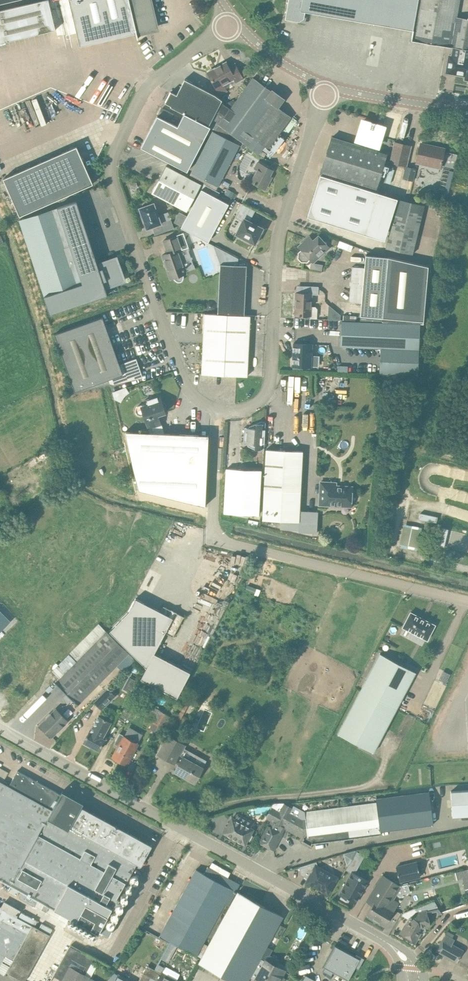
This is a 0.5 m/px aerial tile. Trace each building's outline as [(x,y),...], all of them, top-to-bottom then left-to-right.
[(56,29),(49,0),(44,0),(0,10),(0,43),(56,29)] [(71,9),(79,44),(155,26),(148,0),(69,0),(71,9)] [(418,0),(288,0),(287,9),(285,19),(299,21),(304,18),(305,11),(413,30),(418,0)] [(457,16),(460,0),(418,0),(413,30),(412,39),(453,46),(452,55),(449,54),(446,72),(465,75),(465,78),(467,79),(467,18),(457,16)] [(228,91),(224,84),(235,78),(237,82),(243,78),(235,63),(229,66),(226,62),(207,72),(220,95),(228,91)] [(253,77),(231,108),(219,124),(259,153),(265,146),(268,148),(291,117),(278,107),(284,99),(253,77)] [(219,124),(231,108),(221,102),(222,100),(215,95),(184,79),(176,94),(170,91),(165,102),(171,105),(170,106),(184,113),(186,114),(210,127),(215,129),(219,124)] [(170,120),(173,113),(162,107),(159,114),(170,120)] [(210,127),(186,114),(184,113),(177,126),(157,115),(141,147),(187,171),(210,127)] [(386,154),(375,151),(377,146),(377,147),(383,128),(362,121),(356,140),(361,141),(360,146),(332,137),(321,174),(375,191),(386,154)] [(213,131),(204,148),(191,172),(218,186),(239,145),(213,131)] [(389,163),(406,167),(407,167),(412,145),(394,141),(389,163)] [(440,168),(444,151),(430,148),(430,145),(421,143),(416,163),(440,168)] [(76,146),(3,178),(20,215),(93,183),(76,146)] [(270,175),(273,170),(258,162),(255,168),(258,169),(252,181),(266,189),(272,176),(270,175)] [(166,166),(152,192),(187,211),(201,184),(166,166)] [(416,169),(407,167),(406,167),(403,178),(413,181),(416,169)] [(366,235),(379,193),(374,191),(375,191),(321,174),(307,217),(366,235)] [(201,189),(181,227),(208,241),(228,203),(201,189)] [(44,296),(50,313),(107,294),(104,285),(107,284),(108,286),(123,280),(121,273),(123,272),(121,265),(119,266),(116,258),(101,263),(101,266),(98,267),(76,200),(57,207),(82,283),(44,296)] [(154,203),(139,208),(142,215),(144,221),(147,228),(161,223),(154,203)] [(245,215),(236,233),(241,236),(240,237),(249,242),(250,240),(255,243),(256,241),(257,242),(260,236),(259,235),(263,228),(249,220),(250,218),(251,218),(255,210),(243,203),(239,212),(245,215)] [(40,212),(52,208),(51,204),(38,208),(40,212)] [(19,219),(44,296),(82,283),(57,207),(19,219)] [(183,277),(183,275),(183,274),(186,273),(186,272),(195,268),(188,247),(189,247),(183,232),(176,234),(176,235),(164,240),(168,252),(162,254),(171,278),(174,277),(175,279),(176,280),(178,281),(180,281),(182,280),(183,279),(183,277)] [(301,249),(298,252),(298,258),(301,261),(307,262),(310,259),(313,262),(329,247),(318,235),(313,239),(309,236),(298,246),(301,249)] [(219,251),(219,262),(240,263),(240,251),(219,251)] [(423,324),(428,266),(388,257),(365,255),(364,267),(352,266),(349,301),(361,302),(360,320),(382,321),(382,322),(423,324)] [(220,264),(218,314),(244,315),(247,265),(220,264)] [(311,306),(312,293),(325,294),(323,291),(318,288),(318,286),(305,286),(305,292),(295,292),(294,315),(310,315),(310,318),(317,318),(317,309),(315,306),(311,306)] [(204,313),(202,373),(247,376),(250,315),(244,315),(218,314),(204,313)] [(136,357),(119,365),(102,317),(54,334),(75,391),(109,379),(110,382),(113,383),(141,373),(136,359),(136,357)] [(418,374),(420,324),(341,321),(340,346),(381,348),(379,373),(418,374)] [(311,367),(312,344),(293,343),(292,366),(311,367)] [(128,387),(114,390),(116,399),(130,395),(128,387)] [(142,415),(144,414),(150,433),(164,433),(157,414),(161,413),(161,414),(165,412),(160,395),(144,400),(145,403),(138,405),(137,406),(136,407),(135,409),(135,410),(135,411),(135,412),(136,413),(137,414),(138,415),(139,415),(140,415),(141,415),(142,415)] [(244,427),(243,443),(248,443),(248,445),(255,449),(264,449),(266,421),(262,421),(249,426),(249,428),(244,427)] [(150,433),(125,432),(139,490),(205,506),(208,435),(164,433),(150,433)] [(316,533),(318,511),(300,510),(303,451),(265,449),(263,489),(262,519),(280,520),(280,529),(299,530),(299,532),(316,533)] [(226,468),(223,512),(259,514),(262,470),(226,468)] [(321,481),(319,504),(351,506),(352,486),(344,486),(344,488),(336,487),(337,482),(321,481)] [(450,531),(449,546),(467,547),(467,532),(450,531)] [(161,611),(136,598),(129,611),(109,631),(146,667),(141,678),(177,697),(190,672),(154,653),(165,633),(173,637),(184,616),(176,613),(177,612),(174,611),(171,609),(171,610),(163,606),(161,611)] [(10,621),(0,611),(0,631),(10,621)] [(411,612),(403,627),(427,640),(435,625),(411,612)] [(61,677),(106,632),(101,626),(55,672),(61,677)] [(107,631),(106,632),(61,677),(57,681),(68,693),(65,695),(69,701),(67,702),(68,703),(73,697),(79,703),(125,657),(131,663),(134,659),(128,653),(129,653),(107,631)] [(416,672),(380,653),(338,733),(373,752),(416,672)] [(445,682),(450,673),(444,671),(440,680),(445,682)] [(138,679),(130,675),(126,682),(134,686),(138,679)] [(108,688),(94,702),(102,709),(116,695),(108,688)] [(161,735),(171,716),(153,706),(147,717),(153,721),(149,728),(161,735)] [(52,735),(68,720),(55,707),(40,723),(52,735)] [(99,715),(90,731),(90,730),(84,741),(99,750),(105,739),(103,737),(111,721),(99,715)] [(126,764),(138,742),(124,735),(112,757),(126,764)] [(179,764),(175,771),(195,783),(204,768),(180,754),(186,745),(174,738),(164,757),(175,763),(176,762),(179,764)] [(11,884),(98,932),(100,930),(109,935),(127,903),(125,902),(117,898),(128,879),(137,862),(141,865),(152,845),(81,806),(83,801),(62,789),(60,794),(17,770),(9,785),(3,782),(8,772),(0,767),(0,878),(11,884)] [(467,815),(467,789),(450,791),(452,816),(467,815)] [(428,792),(375,799),(375,801),(379,831),(432,824),(428,792)] [(312,843),(380,834),(379,831),(375,801),(297,812),(297,813),(291,810),(290,811),(282,806),(280,810),(272,806),(266,817),(273,821),(285,828),(303,838),(302,840),(311,845),(312,843)] [(237,812),(232,817),(224,832),(245,844),(247,840),(250,840),(252,835),(251,833),(253,829),(254,821),(237,812)] [(273,821),(270,826),(268,825),(259,842),(274,850),(283,833),(282,833),(285,828),(273,821)] [(347,866),(349,866),(355,856),(357,852),(356,852),(356,850),(344,854),(347,866)] [(355,856),(362,860),(364,855),(357,851),(356,852),(357,852),(355,856)] [(316,865),(317,863),(317,861),(299,866),(302,873),(309,877),(307,881),(328,893),(337,877),(316,865)] [(400,883),(421,877),(417,861),(396,866),(400,883)] [(240,884),(207,866),(204,873),(196,868),(159,935),(197,955),(225,903),(229,906),(237,891),(236,890),(240,884)] [(455,872),(457,880),(463,878),(465,889),(467,888),(467,869),(467,868),(455,872)] [(339,894),(342,895),(341,897),(347,901),(348,898),(355,903),(368,880),(352,871),(339,894)] [(384,924),(393,910),(389,908),(402,887),(382,874),(366,901),(373,905),(368,914),(384,924)] [(11,886),(8,891),(17,896),(19,891),(11,886)] [(221,974),(260,903),(238,891),(199,962),(210,968),(221,974)] [(22,892),(19,897),(35,906),(38,900),(22,892)] [(5,975),(6,972),(23,980),(24,980),(50,934),(32,925),(17,916),(20,910),(4,901),(1,906),(0,906),(0,973),(5,975)] [(221,974),(234,980),(247,980),(254,969),(260,957),(283,915),(260,903),(221,974)] [(426,910),(420,912),(414,907),(403,912),(401,915),(408,919),(400,932),(415,941),(420,933),(419,930),(424,929),(423,926),(429,925),(426,910)] [(21,912),(18,917),(34,926),(37,920),(21,912)] [(42,923),(39,928),(49,934),(52,929),(42,923)] [(454,939),(452,938),(454,934),(447,931),(445,935),(445,934),(436,950),(456,961),(462,950),(451,943),(454,939)] [(335,944),(323,966),(348,980),(360,958),(335,944)] [(61,980),(97,980),(89,976),(85,973),(93,958),(70,946),(54,976),(61,980)] [(165,951),(159,963),(165,966),(171,954),(165,951)] [(283,977),(280,976),(283,970),(260,957),(254,969),(260,972),(256,979),(259,980),(281,980),(283,977)] [(154,969),(147,965),(138,980),(148,980),(154,969)] [(148,980),(178,980),(162,972),(161,973),(154,969),(148,980)]
